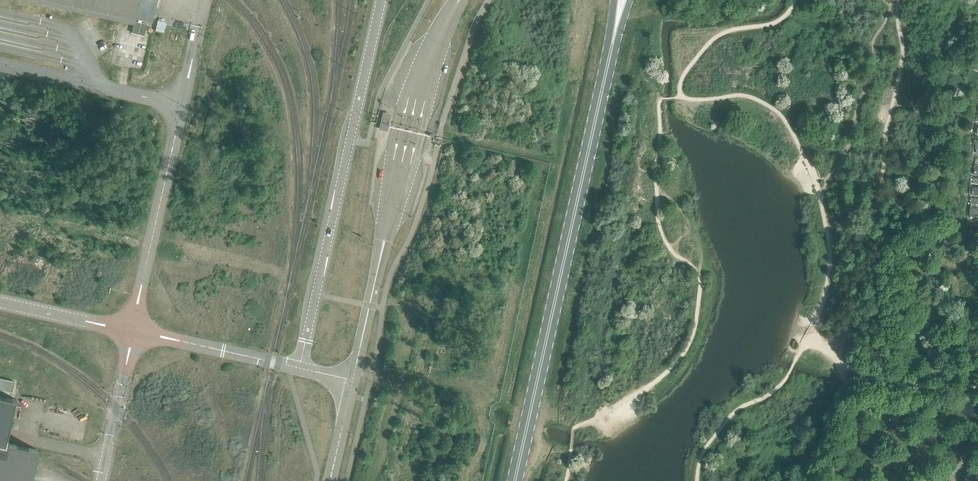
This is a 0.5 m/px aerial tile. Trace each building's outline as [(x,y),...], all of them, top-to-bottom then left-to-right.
[(135,20),(133,32),(145,34),(147,22),(135,20)] [(157,30),(164,31),(165,21),(158,20),(157,30)] [(380,128),(386,130),(389,115),(384,113),(380,128)] [(0,378),(0,389),(12,392),(15,381),(0,378)] [(6,443),(16,399),(11,397),(0,395),(0,442),(6,443)] [(6,443),(0,442),(0,480),(30,480),(35,461),(37,450),(6,443)]
